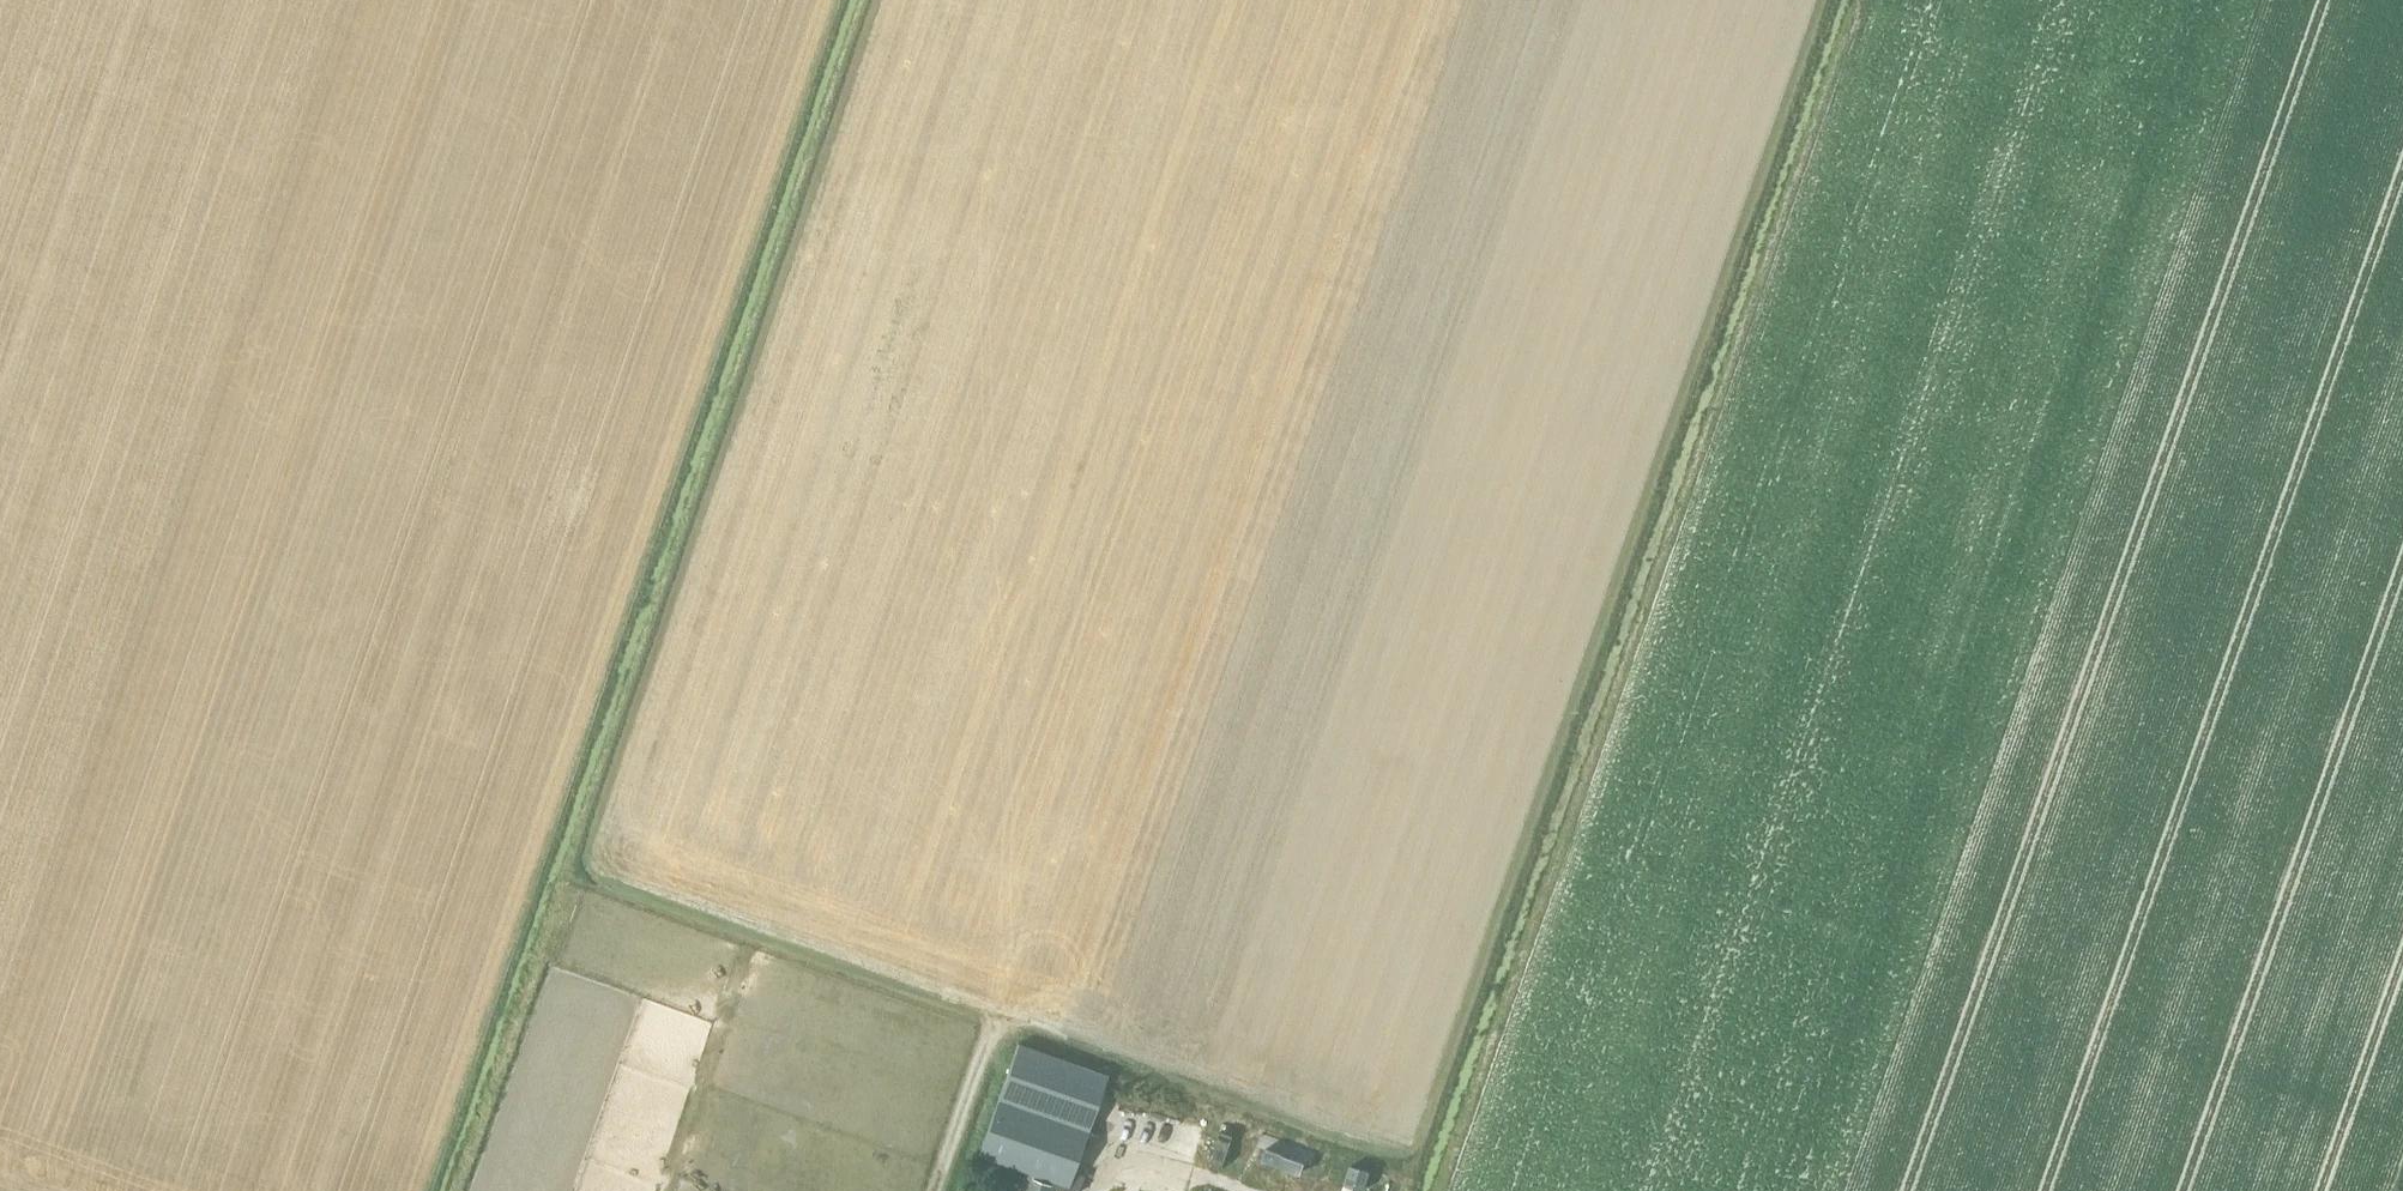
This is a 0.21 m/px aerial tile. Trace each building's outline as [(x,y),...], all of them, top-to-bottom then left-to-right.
[(1055,1187),(1066,1190),(1108,1074),(1019,1043),(980,1154),(1027,1171),(1020,1190),(1054,1190),(1055,1187)]
